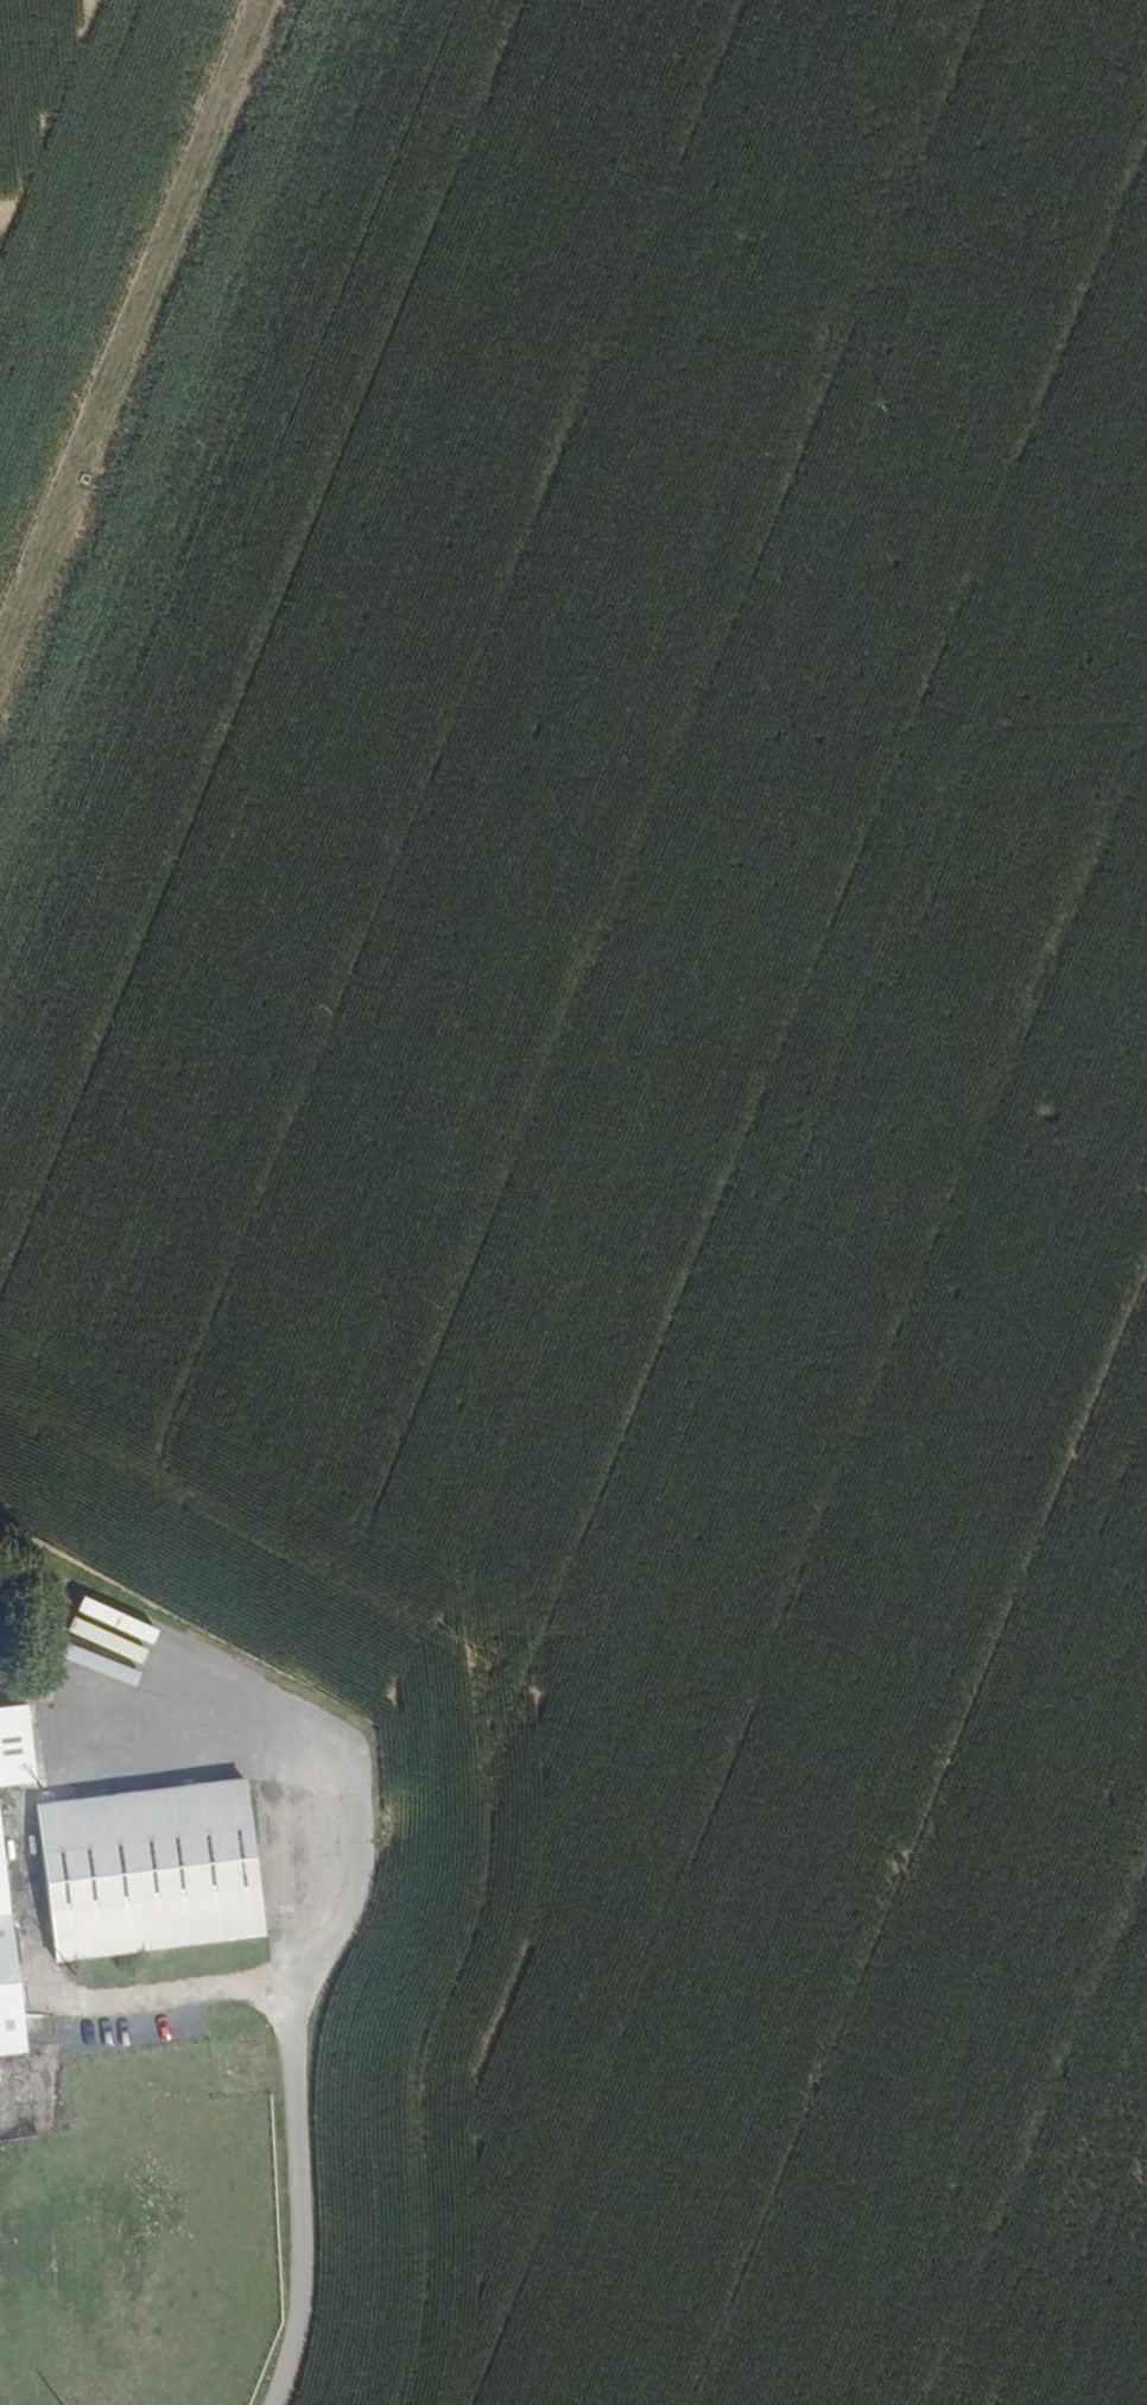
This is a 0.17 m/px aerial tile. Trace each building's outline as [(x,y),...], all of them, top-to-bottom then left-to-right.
[(70,1739),(69,1725),(42,1726),(43,1740),(70,1739)] [(54,1960),(269,1937),(252,1779),(36,1803),(54,1960)] [(8,1900),(0,1835),(0,1901),(8,1900)] [(26,2035),(8,1900),(0,1901),(0,2039),(26,2035)]
